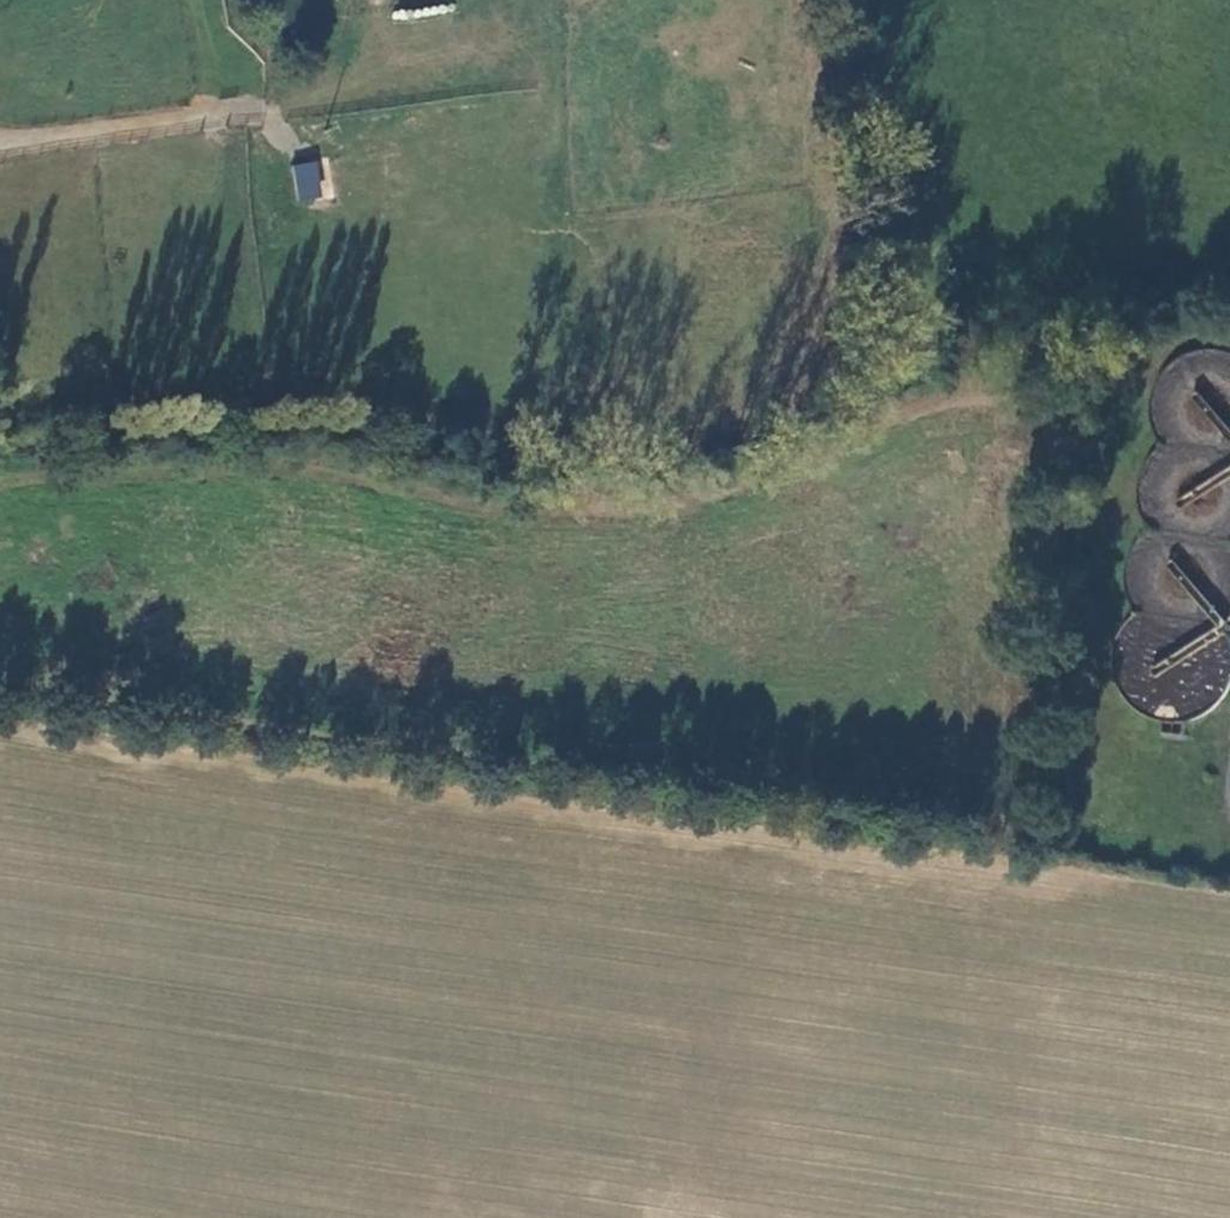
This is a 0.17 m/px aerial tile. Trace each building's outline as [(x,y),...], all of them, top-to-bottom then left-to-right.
[(300,202),(325,197),(317,160),(292,165),(300,202)] [(1221,666),(1135,671),(1138,714),(1223,709),(1221,666)]
